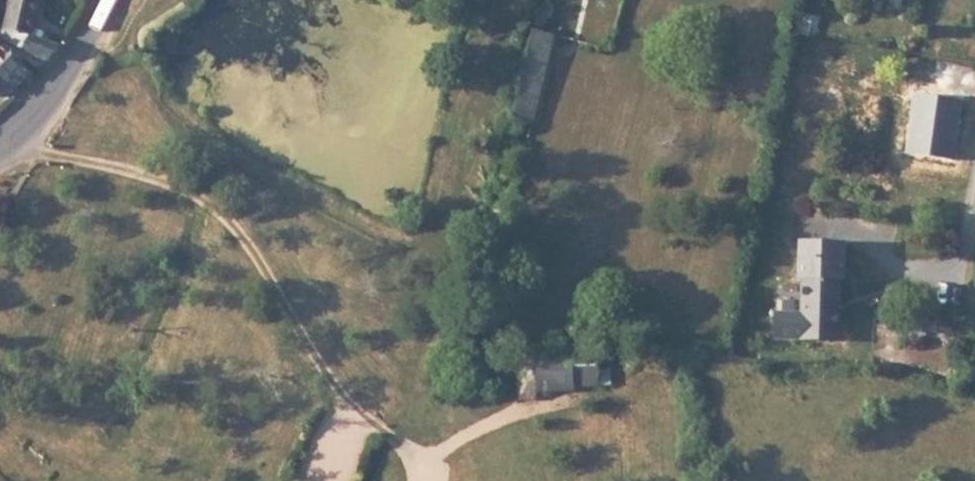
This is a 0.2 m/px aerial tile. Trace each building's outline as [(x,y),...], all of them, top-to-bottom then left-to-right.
[(15,18),(20,0),(0,0),(0,14),(15,18)] [(46,49),(51,26),(15,18),(9,40),(46,49)] [(536,26),(530,51),(539,53),(546,28),(536,26)] [(11,54),(0,44),(0,67),(11,54)] [(530,51),(507,145),(527,150),(550,56),(539,53),(530,51)] [(773,312),(772,337),(806,338),(806,342),(841,343),(845,244),(799,242),(797,313),(773,312)] [(564,394),(564,358),(514,358),(514,402),(531,402),(531,394),(564,394)] [(593,394),(594,358),(564,358),(564,394),(593,394)]
